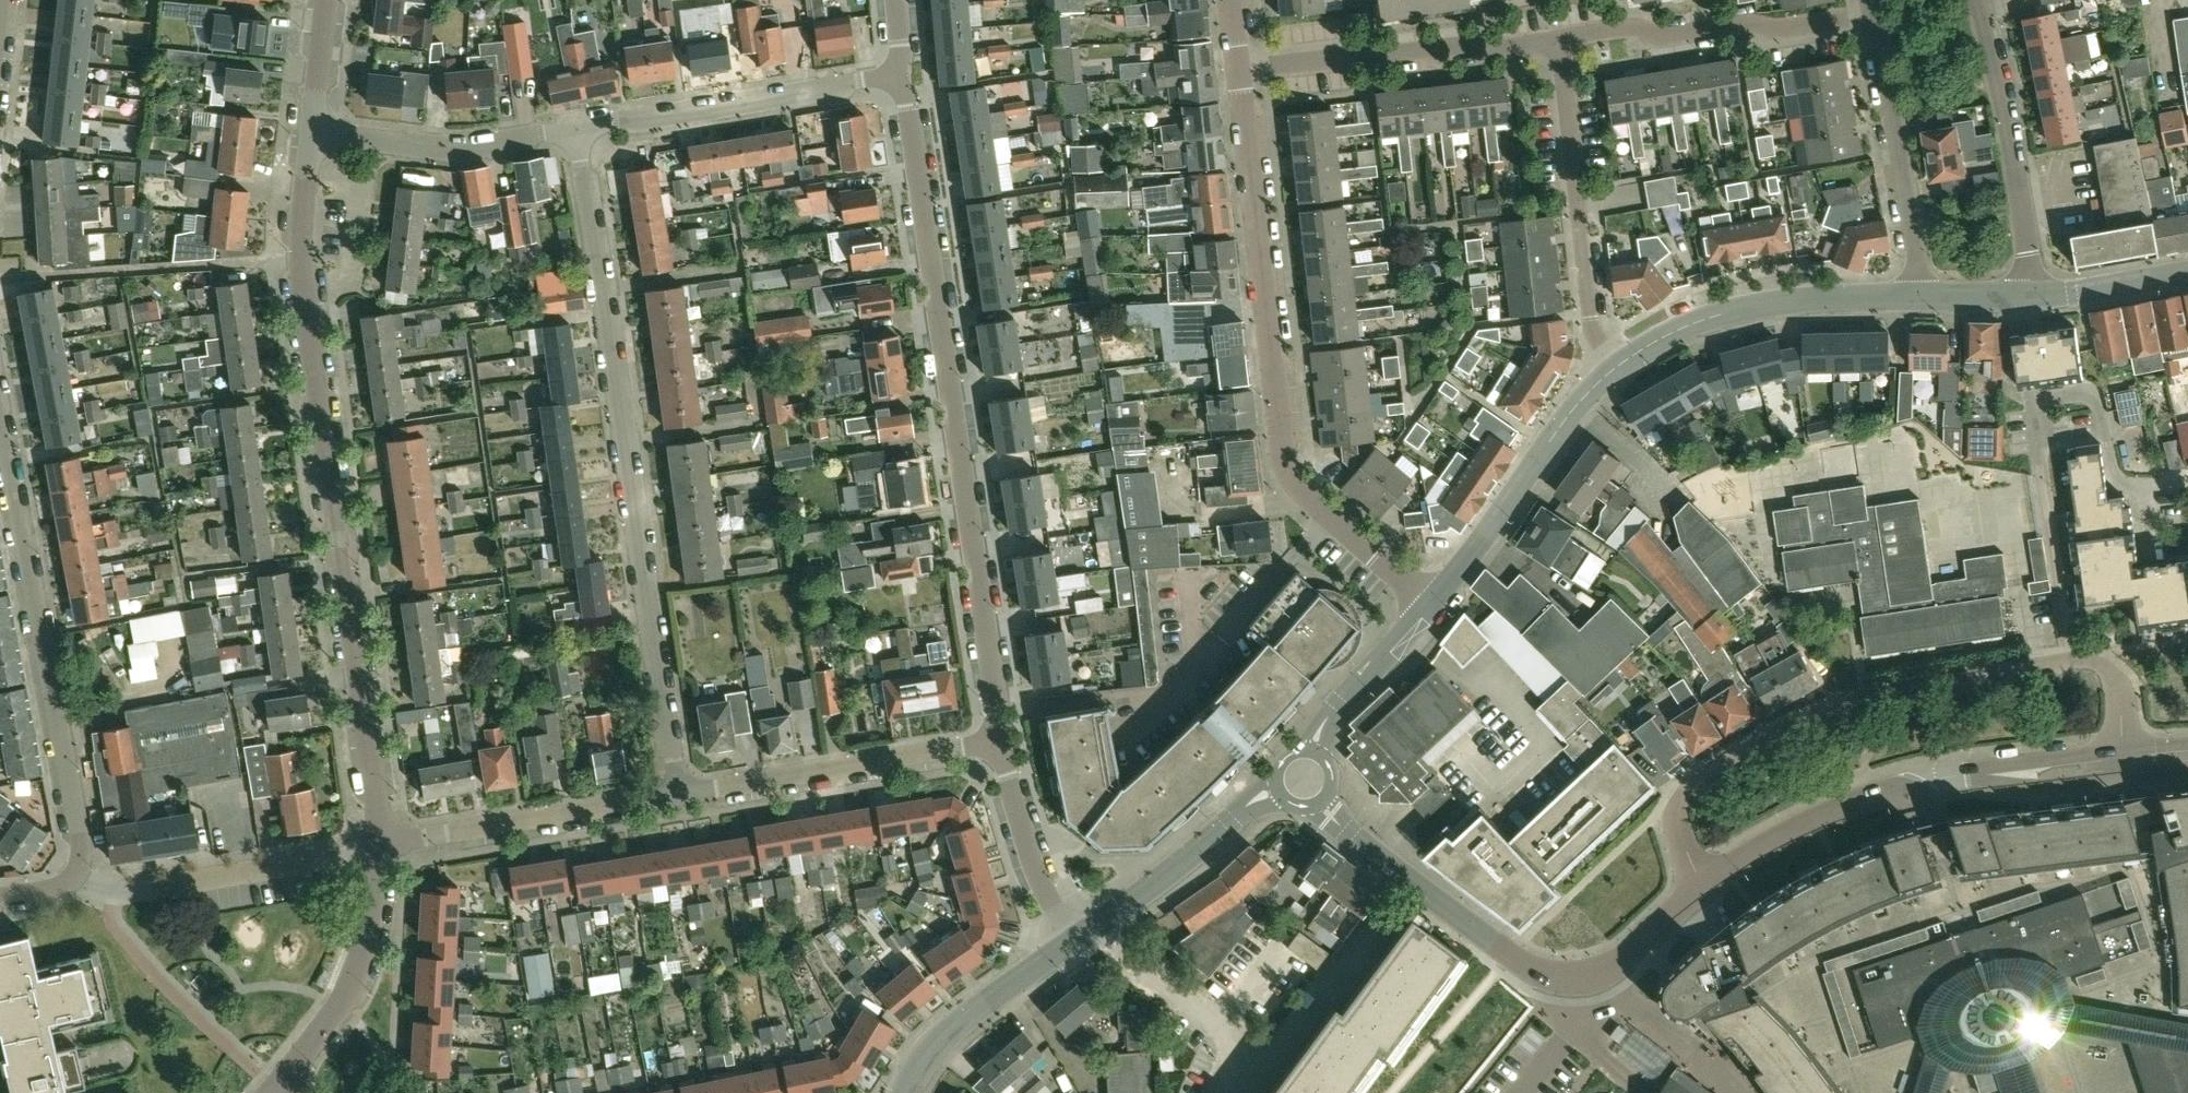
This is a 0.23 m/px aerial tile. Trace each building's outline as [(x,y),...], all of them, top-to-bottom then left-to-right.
[(92,16),(94,0),(59,0),(58,12),(92,16)] [(401,16),(403,0),(371,0),(373,11),(376,11),(375,30),(399,32),(399,30),(414,32),(413,45),(432,47),(433,47),(433,43),(436,20),(401,16)] [(643,0),(629,0),(631,18),(645,16),(643,0)] [(672,0),(659,0),(664,27),(676,25),(672,0)] [(730,68),(726,41),(737,39),(732,0),(718,0),(718,2),(713,7),(695,9),(699,40),(688,42),(693,74),(730,68)] [(741,51),(754,49),(757,64),(785,60),(779,15),(761,18),(758,0),(733,0),(741,51)] [(819,55),(854,49),(849,16),(826,20),(823,0),(811,0),(819,55)] [(986,8),(997,7),(996,0),(985,0),(986,8)] [(1066,0),(1046,0),(1047,14),(1066,14),(1066,0)] [(1141,14),(1206,6),(1205,0),(1167,0),(1167,1),(1126,6),(1127,14),(1141,14)] [(1322,0),(1278,0),(1280,17),(1323,11),(1322,0)] [(1401,0),(1378,0),(1381,20),(1404,16),(1401,0)] [(1424,0),(1401,0),(1404,16),(1426,12),(1424,0)] [(1446,0),(1424,0),(1426,12),(1447,8),(1446,0)] [(1469,0),(1446,0),(1447,8),(1470,5),(1469,0)] [(1782,9),(1832,0),(1781,0),(1782,9)] [(969,28),(967,2),(963,3),(933,6),(932,6),(935,32),(936,32),(965,29),(969,28)] [(264,51),(268,20),(239,17),(226,16),(227,7),(190,3),(188,23),(215,26),(212,49),(237,52),(237,48),(264,51)] [(1172,39),(1210,34),(1206,6),(1141,14),(1127,14),(1128,27),(1147,25),(1169,22),(1172,39)] [(2081,18),(2079,8),(2065,11),(2067,21),(2081,18)] [(82,41),(89,42),(92,16),(58,12),(55,38),(56,39),(82,41)] [(2060,39),(2055,13),(2026,19),(2031,44),(2060,39)] [(1128,25),(1127,14),(1116,15),(1117,26),(1128,25)] [(1069,46),(1068,15),(1048,16),(1050,47),(1054,46),(1069,46)] [(2174,20),(2183,73),(2187,73),(2187,18),(2174,20)] [(117,19),(117,31),(144,31),(144,19),(117,19)] [(533,75),(525,20),(503,24),(511,78),(533,75)] [(554,108),(586,101),(576,42),(577,42),(575,33),(574,24),(559,27),(566,71),(548,75),(554,108)] [(675,76),(674,69),(670,36),(661,37),(660,27),(646,29),(648,45),(653,79),(675,76)] [(972,54),(969,28),(965,29),(936,32),(935,32),(937,57),(938,57),(968,55),(972,54)] [(619,93),(612,61),(600,63),(593,29),(575,33),(577,42),(576,42),(586,101),(619,93)] [(98,32),(97,42),(112,44),(113,33),(98,32)] [(2065,63),(2076,61),(2088,59),(2101,56),(2096,32),(2060,39),(2031,44),(2036,69),(2065,63)] [(80,67),(86,68),(89,42),(82,41),(56,39),(55,38),(52,64),(53,64),(80,67)] [(631,82),(653,79),(648,45),(638,46),(637,41),(626,42),(631,82)] [(112,44),(97,42),(96,53),(111,54),(112,44)] [(432,47),(430,64),(440,63),(440,61),(443,61),(441,42),(433,43),(433,47),(432,47)] [(1141,65),(1093,68),(1090,46),(1055,49),(1059,85),(1144,78),(1155,77),(1213,70),(1210,42),(1174,45),(1176,62),(1141,65)] [(489,103),(495,102),(493,76),(507,75),(505,50),(505,43),(479,46),(481,58),(469,59),(470,73),(473,104),(477,104),(477,108),(489,107),(489,103)] [(147,56),(147,46),(112,45),(111,55),(147,56)] [(991,46),(991,53),(1012,51),(1012,45),(991,46)] [(262,73),(246,71),(246,67),(208,63),(209,54),(173,50),(171,64),(206,67),(205,76),(209,76),(207,89),(226,91),(225,98),(258,102),(262,73)] [(1012,57),(1012,51),(991,53),(992,59),(1012,57)] [(974,81),(972,54),(968,55),(938,57),(937,57),(940,85),(974,81)] [(2135,75),(2132,58),(2122,59),(2125,77),(2135,75)] [(1725,105),(1741,102),(1734,59),(1712,63),(1720,113),(1715,114),(1717,128),(1729,126),(1725,105)] [(2088,59),(2076,61),(2078,71),(2090,69),(2088,59)] [(449,107),(473,104),(470,73),(456,74),(454,60),(443,61),(440,61),(440,63),(442,81),(446,81),(449,107)] [(1848,79),(1846,69),(1845,60),(1841,61),(1793,69),(1797,93),(1844,85),(1843,80),(1848,79)] [(1715,114),(1720,113),(1712,63),(1690,66),(1697,109),(1713,107),(1715,114)] [(2070,88),(2066,69),(2065,63),(2036,69),(2041,94),(2070,88)] [(49,90),(83,94),(86,68),(80,67),(53,64),(52,64),(49,90)] [(1682,112),(1697,109),(1690,66),(1669,70),(1677,119),(1672,120),(1674,136),(1686,134),(1682,112)] [(1161,91),(1167,90),(1167,86),(1179,84),(1181,103),(1217,100),(1213,70),(1155,77),(1144,78),(1145,97),(1161,95),(1161,91)] [(1672,120),(1677,119),(1669,70),(1647,74),(1654,117),(1671,114),(1672,120)] [(369,74),(366,102),(400,106),(403,78),(369,74)] [(1639,119),(1654,117),(1647,74),(1626,77),(1634,127),(1628,128),(1631,143),(1643,141),(1639,119)] [(1628,128),(1634,127),(1626,77),(1603,81),(1610,124),(1627,121),(1628,128)] [(139,94),(141,79),(129,78),(128,92),(139,94)] [(1512,121),(1507,78),(1484,80),(1490,130),(1484,131),(1486,146),(1498,145),(1495,123),(1512,121)] [(1490,130),(1484,80),(1463,83),(1468,127),(1484,125),(1484,131),(1490,130)] [(91,93),(106,95),(107,85),(92,83),(91,93)] [(1454,144),(1470,143),(1468,127),(1463,83),(1441,86),(1447,136),(1441,136),(1443,152),(1455,150),(1454,144)] [(2096,92),(2094,83),(2081,86),(2082,95),(2096,92)] [(1061,114),(1074,114),(1072,85),(1059,86),(1061,114)] [(1844,90),(1844,85),(1797,93),(1801,116),(1852,107),(1849,89),(1844,90)] [(988,113),(984,86),(950,91),(954,118),(982,114),(988,113)] [(1447,136),(1441,86),(1419,88),(1425,132),(1440,130),(1441,136),(1447,136)] [(1425,132),(1419,88),(1398,91),(1404,141),(1398,142),(1400,157),(1411,155),(1409,134),(1425,132)] [(1748,91),(1750,101),(1766,98),(1764,88),(1748,91)] [(2075,113),(2070,88),(2041,94),(2046,118),(2075,113)] [(46,116),(80,120),(83,94),(49,90),(46,116)] [(1404,141),(1398,91),(1375,94),(1375,95),(1380,137),(1397,135),(1398,142),(1404,141)] [(104,105),(106,95),(91,93),(90,103),(104,105)] [(110,94),(108,105),(143,111),(145,100),(110,94)] [(169,100),(151,98),(147,133),(162,135),(165,114),(168,114),(169,100)] [(1770,122),(1766,98),(1750,101),(1754,125),(1770,122)] [(1005,111),(1027,108),(1027,102),(1004,105),(1005,111)] [(1221,134),(1217,104),(1182,108),(1184,125),(1153,128),(1155,142),(1155,141),(1167,140),(1221,134)] [(1856,126),(1852,107),(1801,116),(1805,140),(1851,132),(1850,127),(1856,126)] [(1027,108),(1005,111),(1006,117),(1028,114),(1027,108)] [(2101,117),(2099,108),(2085,111),(2087,120),(2101,117)] [(1355,122),(1333,125),(1331,109),(1288,114),(1291,136),(1340,130),(1341,136),(1356,134),(1355,122)] [(2160,113),(2166,144),(2187,139),(2187,136),(2183,109),(2160,113)] [(1953,118),(1952,111),(1952,110),(1936,112),(1937,114),(1938,121),(1953,118)] [(1060,112),(1040,115),(1042,131),(1062,128),(1060,112)] [(1153,124),(1153,112),(1116,114),(1117,126),(1153,124)] [(992,139),(988,113),(982,114),(954,118),(958,144),(987,139),(992,139)] [(2080,138),(2075,113),(2046,118),(2051,144),(2080,138)] [(211,142),(254,146),(257,118),(214,114),(212,127),(195,125),(193,140),(211,142)] [(835,119),(839,144),(867,140),(863,114),(835,119)] [(1107,128),(1108,117),(1089,115),(1088,126),(1107,128)] [(77,146),(80,120),(46,116),(43,142),(77,146)] [(1078,139),(1076,118),(1065,120),(1066,126),(1067,140),(1071,140),(1078,139)] [(1356,134),(1372,132),(1371,120),(1355,122),(1356,134)] [(1796,137),(1797,122),(1777,121),(1776,136),(1796,137)] [(1720,144),(1731,143),(1729,126),(1717,128),(1720,144)] [(1032,148),(1065,143),(1062,128),(1042,131),(1031,133),(1032,148)] [(1977,148),(1975,137),(1961,140),(1960,134),(1957,135),(1956,128),(1925,134),(1929,156),(1977,148)] [(764,133),(769,160),(771,170),(773,185),(783,183),(779,158),(795,155),(791,129),(764,133)] [(1293,158),(1337,153),(1335,137),(1341,136),(1340,130),(1291,136),(1293,158)] [(1852,137),(1851,132),(1805,140),(1809,164),(1860,155),(1857,136),(1852,137)] [(769,160),(764,133),(739,138),(743,164),(769,160)] [(102,140),(103,136),(88,134),(87,146),(101,147),(102,140)] [(1189,169),(1224,165),(1221,134),(1167,140),(1155,141),(1155,142),(1154,142),(1155,155),(1164,154),(1166,168),(1189,166),(1189,169)] [(1677,151),(1688,150),(1686,134),(1674,136),(1677,151)] [(1756,148),(1772,145),(1770,135),(1755,137),(1756,148)] [(2073,235),(2079,270),(2161,255),(2156,221),(2154,221),(2137,137),(2095,144),(2110,229),(2073,235)] [(743,164),(739,138),(713,142),(718,169),(743,164)] [(996,164),(992,139),(987,139),(958,144),(962,170),(996,164)] [(101,147),(101,148),(111,149),(112,142),(102,140),(101,147)] [(871,165),(867,140),(839,144),(843,170),(871,165)] [(1633,159),(1645,157),(1643,141),(1631,143),(1633,159)] [(207,170),(251,174),(254,146),(211,142),(207,170)] [(718,169),(713,142),(687,147),(691,173),(710,170),(718,169)] [(1121,157),(1138,156),(1138,143),(1120,144),(1121,157)] [(1102,144),(1073,145),(1075,173),(1103,172),(1102,144)] [(1500,161),(1498,145),(1486,146),(1488,162),(1500,161)] [(1774,155),(1772,145),(1756,148),(1758,158),(1774,155)] [(1962,167),(1966,166),(1965,161),(1977,159),(1977,160),(1996,157),(1994,145),(1977,148),(1929,156),(1933,179),(1963,174),(1962,167)] [(1456,166),(1455,150),(1443,152),(1445,167),(1456,166)] [(1035,152),(1024,153),(1026,166),(1037,164),(1035,152)] [(1026,166),(1024,153),(1013,155),(1014,161),(1015,168),(1026,166)] [(1346,180),(1361,178),(1360,166),(1339,168),(1337,153),(1293,158),(1296,180),(1345,174),(1346,180)] [(1413,171),(1411,155),(1400,157),(1402,173),(1413,171)] [(2186,251),(2179,212),(2171,175),(2161,176),(2156,155),(2142,158),(2150,190),(2154,217),(2156,217),(2162,255),(2186,251)] [(165,173),(166,159),(142,156),(141,170),(165,173)] [(35,186),(76,183),(76,170),(87,171),(89,161),(60,157),(33,159),(35,186)] [(518,180),(516,180),(526,230),(528,243),(538,241),(536,228),(530,200),(550,197),(542,158),(515,163),(518,180)] [(115,172),(120,173),(121,180),(134,179),(136,162),(114,160),(115,172)] [(812,164),(813,174),(828,172),(827,162),(812,164)] [(813,174),(812,164),(798,166),(800,179),(813,177),(813,174)] [(1000,191),(996,164),(962,170),(966,196),(1000,191)] [(1361,178),(1377,176),(1375,164),(1360,166),(1361,178)] [(1729,178),(1727,166),(1717,168),(1719,179),(1729,178)] [(462,172),(467,204),(469,204),(472,225),(474,226),(486,225),(487,222),(494,221),(498,218),(495,200),(489,167),(462,172)] [(631,198),(660,193),(656,167),(627,172),(631,198)] [(720,179),(719,179),(718,169),(710,170),(713,195),(722,193),(720,179)] [(773,185),(771,170),(761,172),(763,186),(773,185)] [(1808,205),(1826,203),(1822,171),(1790,175),(1792,192),(1806,190),(1808,205)] [(2001,185),(1999,173),(1981,176),(1983,188),(2001,185)] [(1172,206),(1229,200),(1226,174),(1188,176),(1188,179),(1173,180),(1173,184),(1144,187),(1145,206),(1146,205),(1147,209),(1172,206)] [(1298,202),(1342,197),(1340,180),(1346,180),(1345,174),(1296,180),(1298,202)] [(217,188),(218,180),(193,177),(177,175),(176,185),(186,187),(185,196),(216,199),(214,215),(214,216),(246,220),(249,192),(217,188)] [(1109,207),(1131,207),(1129,175),(1076,177),(1077,207),(1109,207)] [(1674,176),(1644,181),(1646,195),(1677,189),(1674,176)] [(1779,191),(1776,176),(1766,177),(1768,193),(1779,191)] [(730,177),(720,179),(722,193),(732,192),(730,177)] [(673,181),(674,190),(689,188),(687,178),(673,181)] [(841,210),(843,222),(878,216),(874,189),(854,192),(854,189),(839,191),(839,194),(827,195),(825,181),(806,184),(807,185),(778,190),(780,203),(809,199),(809,201),(827,198),(830,212),(841,210)] [(1734,183),(1738,199),(1748,197),(1745,181),(1734,183)] [(101,207),(100,197),(92,197),(79,198),(78,183),(76,183),(35,186),(37,212),(63,210),(78,209),(93,208),(101,207)] [(1728,201),(1738,199),(1734,183),(1724,185),(1728,201)] [(133,186),(117,187),(118,205),(131,204),(133,186)] [(395,213),(424,216),(427,190),(398,187),(395,213)] [(689,188),(674,190),(676,200),(690,198),(689,188)] [(1678,203),(1676,194),(1677,193),(1677,189),(1646,195),(1649,208),(1677,203),(1678,203)] [(454,204),(455,194),(443,192),(442,203),(454,204)] [(1687,192),(1677,193),(1676,194),(1678,203),(1677,203),(1678,210),(1690,208),(1687,192)] [(635,223),(664,218),(660,193),(631,198),(635,223)] [(526,243),(517,194),(501,197),(510,246),(526,243)] [(756,243),(748,194),(734,196),(742,245),(756,243)] [(1476,215),(1474,195),(1461,197),(1463,216),(1476,215)] [(1005,225),(1001,198),(967,204),(971,230),(1000,226),(1005,225)] [(1232,229),(1229,200),(1172,206),(1147,209),(1148,221),(1192,216),(1194,231),(1232,229)] [(1888,249),(1883,218),(1852,223),(1849,201),(1830,205),(1868,252),(1888,249)] [(1791,247),(1785,213),(1771,215),(1770,205),(1761,207),(1769,251),(1791,247)] [(1868,252),(1830,205),(1822,225),(1841,232),(1831,260),(1861,271),(1868,252)] [(1346,223),(1344,206),(1300,212),(1302,234),(1352,228),(1352,233),(1368,231),(1366,220),(1346,223)] [(1769,251),(1761,207),(1751,209),(1753,219),(1743,220),(1748,255),(1769,251)] [(153,210),(137,208),(132,248),(149,250),(153,210)] [(1805,217),(1803,209),(1791,211),(1792,219),(1805,217)] [(39,237),(65,235),(63,210),(37,212),(39,237)] [(2179,212),(2186,251),(2187,250),(2187,210),(2179,212)] [(1076,214),(1081,237),(1097,234),(1092,211),(1076,214)] [(1043,219),(1042,212),(1021,216),(1022,222),(1043,219)] [(392,238),(421,241),(424,216),(395,213),(392,238)] [(1729,213),(1728,213),(1720,214),(1728,258),(1748,255),(1743,220),(1731,222),(1729,213)] [(215,245),(243,248),(246,220),(214,216),(214,215),(201,214),(199,230),(193,229),(177,233),(174,260),(214,258),(215,245)] [(1728,258),(1720,214),(1699,218),(1706,262),(1728,258)] [(1555,235),(1553,216),(1501,222),(1503,246),(1549,241),(1549,235),(1555,235)] [(456,220),(441,218),(439,227),(454,229),(456,220)] [(639,248),(668,243),(664,218),(635,223),(639,248)] [(1368,231),(1383,229),(1382,218),(1366,220),(1368,231)] [(1044,225),(1043,219),(1022,222),(1023,228),(1044,225)] [(570,237),(567,221),(558,223),(560,239),(570,237)] [(1009,251),(1005,225),(1000,226),(971,230),(975,256),(1009,251)] [(881,233),(870,235),(869,226),(827,233),(831,260),(850,257),(851,268),(868,266),(867,262),(885,260),(881,233)] [(681,230),(683,240),(697,238),(695,227),(681,230)] [(1305,255),(1348,250),(1346,234),(1352,233),(1352,228),(1302,234),(1305,255)] [(1064,245),(1079,243),(1077,230),(1063,233),(1064,245)] [(1183,270),(1236,267),(1233,234),(1196,237),(1195,231),(1149,235),(1151,254),(1164,253),(1165,273),(1183,271),(1183,270)] [(713,234),(713,244),(736,245),(736,234),(713,234)] [(41,264),(67,262),(65,235),(39,237),(41,264)] [(1635,292),(1657,236),(1637,239),(1640,260),(1609,264),(1614,295),(1635,292)] [(1647,308),(1672,289),(1653,265),(1670,252),(1657,236),(1635,292),(1647,308)] [(390,263),(418,266),(421,241),(392,238),(390,263)] [(697,238),(683,240),(685,251),(699,248),(697,238)] [(1464,240),(1465,251),(1482,248),(1480,238),(1464,240)] [(1558,264),(1556,245),(1550,246),(1549,241),(1503,246),(1506,270),(1558,264)] [(644,274),(672,269),(668,243),(639,248),(644,274)] [(1066,258),(1081,256),(1079,243),(1064,245),(1066,258)] [(1482,248),(1465,251),(1467,262),(1483,259),(1482,248)] [(1357,276),(1373,275),(1371,263),(1350,266),(1348,250),(1305,255),(1307,277),(1357,271),(1357,276)] [(1014,277),(1009,251),(975,256),(979,281),(979,282),(1014,277)] [(142,256),(143,264),(168,262),(167,254),(142,256)] [(436,257),(435,267),(449,269),(450,258),(436,257)] [(1373,275),(1388,273),(1387,261),(1371,263),(1373,275)] [(820,286),(816,262),(788,266),(791,289),(820,286)] [(387,289),(415,292),(418,266),(390,263),(387,289)] [(1560,282),(1558,264),(1506,270),(1509,293),(1555,287),(1555,282),(1560,282)] [(1051,271),(1051,265),(1031,268),(1032,274),(1051,271)] [(435,267),(434,278),(448,279),(449,269),(435,267)] [(1203,297),(1240,295),(1236,267),(1183,270),(1183,271),(1165,273),(1157,274),(1158,290),(1179,287),(1178,281),(1201,278),(1203,297)] [(1052,277),(1051,271),(1032,274),(1033,280),(1052,277)] [(1310,299),(1353,294),(1351,277),(1357,276),(1357,271),(1307,277),(1310,299)] [(729,278),(731,293),(747,290),(745,275),(729,278)] [(1018,303),(1014,277),(979,282),(983,307),(983,309),(1018,303)] [(721,294),(731,293),(729,278),(718,279),(721,294)] [(893,309),(889,283),(870,286),(869,278),(831,284),(835,309),(858,306),(860,315),(893,309)] [(711,296),(721,294),(718,279),(708,281),(711,296)] [(700,298),(711,296),(708,281),(698,283),(700,298)] [(220,312),(250,307),(246,282),(217,286),(220,312)] [(478,294),(476,282),(466,283),(468,296),(478,294)] [(101,288),(105,305),(125,301),(121,284),(101,288)] [(587,308),(583,284),(539,290),(543,314),(587,308)] [(81,296),(80,285),(64,287),(65,297),(81,296)] [(1470,287),(1471,297),(1487,295),(1486,285),(1470,287)] [(687,320),(682,286),(646,291),(651,325),(687,320)] [(58,313),(53,287),(19,294),(23,320),(58,313)] [(1563,311),(1561,292),(1556,292),(1555,287),(1509,293),(1512,317),(1563,311)] [(203,299),(203,288),(189,289),(190,300),(203,299)] [(1362,320),(1378,318),(1376,306),(1355,309),(1353,294),(1310,299),(1312,321),(1362,315),(1362,320)] [(1487,295),(1471,297),(1473,308),(1488,306),(1487,295)] [(2184,295),(2153,301),(2163,350),(2168,376),(2180,374),(2177,360),(2187,358),(2187,314),(2184,295)] [(509,318),(506,299),(490,302),(493,321),(509,318)] [(2163,350),(2153,301),(2123,307),(2132,356),(2163,350)] [(148,319),(145,302),(132,304),(135,321),(148,319)] [(486,322),(483,302),(462,305),(465,325),(486,322)] [(1181,324),(1180,303),(1167,303),(1167,302),(1127,304),(1128,322),(1145,321),(1145,326),(1181,324)] [(1091,317),(1089,305),(1073,307),(1075,319),(1091,317)] [(1378,318),(1393,316),(1392,305),(1376,306),(1378,318)] [(224,337),(253,332),(250,307),(220,312),(224,337)] [(2132,356),(2123,307),(2091,313),(2101,362),(2132,356)] [(85,319),(83,309),(68,311),(70,322),(85,319)] [(406,326),(404,311),(362,317),(366,343),(395,338),(395,339),(411,336),(424,334),(423,324),(406,326)] [(62,339),(58,313),(23,320),(28,345),(62,339)] [(209,324),(208,313),(182,317),(183,327),(209,324)] [(1315,343),(1359,338),(1357,321),(1362,320),(1362,315),(1312,321),(1315,343)] [(1452,329),(1451,316),(1445,317),(1439,325),(1439,330),(1452,329)] [(811,338),(808,317),(754,325),(757,347),(811,338)] [(1018,343),(1014,318),(976,324),(981,349),(1018,343)] [(692,354),(687,320),(651,325),(656,359),(692,354)] [(1566,343),(1564,320),(1530,324),(1532,345),(1539,345),(1566,343)] [(1194,328),(1194,329),(1197,353),(1213,351),(1213,356),(1246,352),(1243,322),(1210,326),(1210,327),(1195,328),(1194,328)] [(1968,322),(1968,325),(1967,360),(1985,360),(1985,377),(2004,377),(2005,354),(2000,354),(2001,323),(1968,322)] [(573,350),(569,323),(542,327),(546,353),(573,350)] [(2014,336),(2021,388),(2030,386),(2042,384),(2083,379),(2083,376),(2075,327),(2022,335),(2014,336)] [(1501,342),(1499,328),(1478,330),(1475,336),(1501,342)] [(467,347),(464,329),(452,331),(455,349),(467,347)] [(528,330),(514,332),(515,342),(529,340),(528,330)] [(257,357),(253,332),(224,337),(207,339),(209,355),(214,354),(215,364),(228,363),(227,362),(257,357)] [(1889,367),(1888,333),(1860,334),(1861,368),(1889,367)] [(412,345),(425,343),(424,334),(411,336),(412,345)] [(1861,368),(1860,334),(1833,335),(1834,369),(1861,368)] [(1949,335),(1914,334),(1913,368),(1914,368),(1914,372),(1902,372),(1900,422),(1914,417),(1915,379),(1932,380),(1932,374),(1941,374),(1940,401),(1947,401),(1946,428),(1964,428),(1967,393),(1960,393),(1961,362),(1949,362),(1949,335)] [(1834,369),(1833,335),(1806,335),(1806,347),(1793,349),(1799,385),(1800,384),(1806,383),(1803,373),(1807,372),(1807,369),(1834,369)] [(900,365),(896,338),(897,338),(896,336),(863,342),(864,344),(865,344),(867,358),(852,361),(846,357),(834,359),(837,375),(846,374),(900,365)] [(399,363),(395,339),(395,338),(366,343),(369,368),(399,363)] [(67,364),(62,339),(28,345),(33,370),(67,364)] [(817,361),(814,339),(768,346),(771,367),(817,361)] [(706,342),(708,352),(723,350),(721,340),(706,342)] [(1799,385),(1793,349),(1780,351),(1778,340),(1751,347),(1760,381),(1777,376),(1779,384),(1788,382),(1791,394),(1801,392),(1800,384),(1799,385)] [(1022,369),(1018,343),(981,349),(985,375),(1022,369)] [(1081,358),(1096,356),(1095,343),(1079,346),(1081,358)] [(1568,370),(1572,344),(1566,343),(1539,345),(1540,352),(1538,354),(1560,369),(1568,370)] [(1318,374),(1365,369),(1362,347),(1310,353),(1312,370),(1318,369),(1318,374)] [(1462,356),(1476,365),(1482,356),(1468,347),(1462,356)] [(1728,366),(1716,370),(1723,387),(1733,383),(1734,388),(1760,381),(1751,347),(1725,354),(1728,366)] [(76,352),(78,362),(92,359),(91,349),(76,352)] [(576,375),(573,350),(546,353),(549,379),(576,375)] [(709,362),(724,360),(723,350),(708,352),(709,362)] [(1207,388),(1250,383),(1246,352),(1213,356),(1214,362),(1189,365),(1190,377),(1205,375),(1207,388)] [(200,366),(215,364),(214,354),(209,355),(199,356),(200,366)] [(697,388),(692,354),(656,359),(661,393),(697,388)] [(1560,369),(1538,354),(1535,359),(1529,355),(1521,369),(1548,387),(1560,369)] [(531,355),(517,358),(519,368),(532,366),(531,355)] [(200,366),(199,356),(184,358),(185,368),(200,366)] [(1098,369),(1096,356),(1081,358),(1082,371),(1098,369)] [(1398,356),(1382,358),(1383,368),(1399,367),(1398,356)] [(1470,375),(1476,365),(1462,356),(1456,365),(1470,375)] [(231,388),(261,384),(257,357),(227,362),(228,363),(231,388)] [(92,359),(78,362),(79,372),(94,369),(92,359)] [(373,393),(402,388),(399,363),(369,368),(373,393)] [(72,389),(67,364),(33,370),(38,395),(72,389)] [(215,364),(200,366),(201,368),(185,370),(188,390),(205,387),(203,376),(217,374),(215,364)] [(1723,387),(1716,370),(1704,375),(1698,364),(1674,377),(1691,408),(1715,394),(1713,391),(1723,387)] [(905,391),(900,365),(846,374),(837,375),(840,393),(859,390),(859,388),(871,386),(873,397),(872,397),(873,399),(906,393),(906,391),(905,391)] [(1384,379),(1400,377),(1399,367),(1383,368),(1384,379)] [(1315,398),(1368,392),(1365,369),(1318,374),(1319,379),(1313,380),(1315,398)] [(1548,387),(1521,369),(1513,381),(1502,374),(1498,380),(1537,405),(1548,387)] [(416,376),(417,386),(431,385),(430,374),(416,376)] [(580,401),(576,375),(549,379),(553,404),(566,403),(580,401)] [(837,375),(825,377),(828,395),(840,393),(837,375)] [(1691,408),(1674,377),(1650,390),(1668,422),(1691,408)] [(1537,405),(1498,380),(1493,388),(1503,395),(1496,405),(1525,423),(1537,405)] [(1459,390),(1445,381),(1439,390),(1453,399),(1459,390)] [(1847,401),(1847,381),(1836,381),(1836,401),(1847,401)] [(1874,381),(1863,381),(1862,400),(1873,401),(1874,381)] [(791,420),(787,384),(764,387),(768,423),(791,420)] [(433,395),(431,385),(417,386),(418,396),(433,395)] [(377,419),(406,414),(402,388),(373,393),(377,419)] [(702,422),(697,388),(661,393),(665,427),(702,422)] [(1085,390),(1088,407),(1102,406),(1099,388),(1085,390)] [(2146,423),(2138,388),(2115,393),(2118,408),(2123,428),(2146,423)] [(77,414),(72,389),(38,395),(42,421),(77,414)] [(1211,430),(1255,425),(1251,389),(1207,394),(1211,430)] [(1668,422),(1650,390),(1626,404),(1631,412),(1620,424),(1637,439),(1667,422),(1668,422)] [(1324,421),(1371,415),(1368,392),(1315,398),(1317,417),(1323,416),(1324,421)] [(1031,421),(1026,396),(989,402),(993,427),(1031,421)] [(1195,409),(1194,403),(1185,405),(1183,397),(1168,399),(1170,413),(1195,409)] [(526,408),(524,398),(510,400),(511,410),(512,410),(526,408)] [(85,402),(87,412),(102,409),(100,399),(85,402)] [(1104,405),(1109,436),(1140,435),(1140,416),(1139,400),(1104,405)] [(736,404),(739,418),(749,417),(746,402),(736,404)] [(570,429),(566,403),(553,404),(540,406),(541,416),(543,433),(570,429)] [(845,419),(846,428),(847,433),(877,428),(879,440),(912,435),(907,403),(875,408),(876,415),(845,419)] [(1388,415),(1404,414),(1403,403),(1387,405),(1388,415)] [(197,438),(253,429),(249,404),(221,408),(206,410),(202,414),(203,423),(208,424),(196,426),(197,437),(197,438)] [(728,420),(739,418),(736,404),(726,405),(728,420)] [(718,421),(728,420),(726,405),(716,407),(718,421)] [(1102,406),(1088,407),(1090,424),(1104,423),(1102,406)] [(1508,447),(1518,432),(1482,407),(1473,420),(1478,424),(1471,434),(1482,442),(1476,452),(1503,470),(1516,452),(1508,447)] [(526,408),(512,410),(514,420),(527,418),(526,408)] [(102,409),(87,412),(89,422),(104,419),(102,409)] [(82,440),(77,414),(42,421),(47,447),(82,440)] [(1356,442),(1374,440),(1371,415),(1324,421),(1324,426),(1318,427),(1321,446),(1340,444),(1342,460),(1358,452),(1356,442)] [(827,436),(825,418),(812,420),(813,438),(827,436)] [(1722,463),(1699,418),(1689,424),(1704,452),(1691,459),(1699,474),(1722,463)] [(1837,435),(1833,419),(1808,425),(1813,441),(1837,435)] [(993,427),(997,452),(1035,446),(1031,421),(993,427)] [(388,440),(393,475),(430,469),(423,423),(392,428),(394,439),(388,440)] [(1424,441),(1430,432),(1416,423),(1410,432),(1424,441)] [(2003,424),(1966,424),(1966,459),(2003,459),(2003,424)] [(177,439),(175,425),(160,427),(161,441),(177,439)] [(228,459),(257,455),(253,429),(197,438),(199,448),(226,444),(228,459)] [(543,433),(545,447),(547,458),(573,454),(570,429),(543,433)] [(1685,449),(1675,431),(1665,437),(1674,455),(1685,449)] [(740,434),(742,449),(753,447),(751,432),(740,434)] [(1418,450),(1424,441),(1410,432),(1404,440),(1418,450)] [(732,450),(742,449),(740,434),(730,435),(732,450)] [(1224,465),(1259,461),(1256,434),(1221,437),(1222,454),(1198,456),(1199,468),(1224,465)] [(722,452),(732,450),(730,435),(720,437),(722,452)] [(1141,449),(1140,435),(1109,436),(1112,449),(1112,450),(1134,449),(1141,449)] [(2182,439),(2164,442),(2171,468),(2187,468),(2187,463),(2182,439)] [(709,474),(704,440),(667,445),(672,479),(709,474)] [(815,466),(811,441),(774,447),(777,472),(815,466)] [(1634,498),(1609,479),(1622,462),(1594,442),(1575,467),(1629,506),(1647,520),(1651,516),(1637,505),(1636,506),(1631,502),(1634,498)] [(2170,564),(2170,569),(2160,570),(2160,565),(2135,569),(2134,558),(2139,558),(2131,507),(2126,508),(2124,497),(2109,499),(2101,444),(2094,445),(2076,447),(2073,448),(2069,448),(2078,509),(2069,510),(2069,513),(2071,522),(2076,560),(2071,560),(2073,572),(2075,584),(2079,583),(2082,602),(2138,594),(2143,629),(2161,627),(2162,631),(2186,628),(2185,624),(2187,623),(2187,561),(2170,564)] [(182,448),(166,449),(168,469),(184,467),(182,448)] [(520,461),(534,459),(533,449),(518,451),(520,461)] [(1099,465),(1114,463),(1112,450),(1112,449),(1097,452),(1099,465)] [(1116,476),(1138,473),(1150,472),(1148,449),(1141,449),(1134,449),(1112,450),(1114,463),(1116,476)] [(1359,496),(1363,499),(1392,465),(1373,449),(1366,458),(1358,452),(1342,460),(1354,471),(1340,488),(1355,500),(1359,496)] [(1503,470),(1476,452),(1469,461),(1457,452),(1451,460),(1491,488),(1503,470)] [(888,488),(890,505),(923,500),(917,465),(886,470),(884,453),(851,458),(855,482),(879,478),(881,489),(888,488)] [(577,480),(573,454),(547,458),(551,484),(577,480)] [(261,480),(257,455),(228,459),(232,484),(261,480)] [(109,481),(106,467),(93,470),(93,471),(81,473),(78,458),(45,464),(51,492),(109,481)] [(534,459),(520,461),(521,472),(536,470),(534,459)] [(1491,488),(1451,460),(1438,478),(1451,486),(1479,505),(1491,488)] [(1245,495),(1263,493),(1259,461),(1224,465),(1226,485),(1205,487),(1207,505),(1246,502),(1245,495)] [(1116,476),(1114,463),(1099,465),(1100,478),(1116,476)] [(127,477),(124,464),(108,467),(111,480),(127,477)] [(1399,512),(1410,498),(1401,491),(1410,480),(1392,465),(1363,499),(1367,502),(1363,507),(1378,519),(1390,504),(1399,512)] [(1629,506),(1575,467),(1557,492),(1585,512),(1597,496),(1608,504),(1603,511),(1601,524),(1595,532),(1621,550),(1647,520),(1629,506)] [(466,499),(464,488),(433,493),(430,469),(393,475),(398,508),(434,503),(435,504),(450,501),(466,499)] [(1138,473),(1116,476),(1118,489),(1121,508),(1122,510),(1124,525),(1125,528),(1161,526),(1153,472),(1150,472),(1138,473)] [(1042,499),(1038,473),(1001,479),(1005,504),(1042,499)] [(713,508),(709,474),(672,479),(677,513),(713,508)] [(203,477),(205,488),(219,485),(218,475),(203,477)] [(88,512),(85,498),(116,492),(113,480),(109,481),(51,492),(56,518),(88,512)] [(265,505),(261,480),(232,484),(236,509),(265,505)] [(2011,594),(2007,570),(2005,552),(1965,558),(1968,576),(1936,581),(1936,583),(1933,583),(1920,498),(1868,506),(1864,484),(1794,494),(1795,506),(1773,510),(1779,544),(1785,543),(1791,587),(1859,577),(1870,652),(2005,632),(1999,595),(2011,594)] [(219,485),(205,488),(206,498),(221,496),(219,485)] [(582,511),(578,485),(552,489),(554,504),(555,515),(582,511)] [(607,485),(590,489),(595,506),(612,501),(607,485)] [(1459,534),(1479,505),(1451,486),(1439,503),(1429,505),(1435,533),(1448,530),(1451,527),(1459,534)] [(1105,512),(1122,510),(1121,508),(1118,489),(1102,492),(1105,510),(1105,512)] [(728,495),(729,506),(743,504),(742,494),(728,495)] [(452,511),(467,509),(466,499),(450,501),(452,511)] [(1046,524),(1042,499),(1005,504),(1009,530),(1046,524)] [(1681,511),(1676,512),(1675,513),(1683,541),(1685,543),(1675,550),(1650,520),(1652,517),(1651,516),(1647,520),(1621,550),(1655,582),(1679,611),(1687,621),(1712,652),(1738,631),(1724,614),(1738,603),(1763,583),(1731,540),(1715,524),(1691,501),(1681,511)] [(546,531),(557,529),(552,502),(542,504),(546,531)] [(403,542),(439,537),(435,504),(434,503),(398,508),(403,542)] [(167,522),(164,504),(153,506),(156,524),(167,522)] [(743,504),(729,506),(730,516),(745,514),(743,504)] [(268,530),(265,505),(236,509),(239,534),(268,530)] [(540,506),(526,508),(527,518),(541,516),(540,506)] [(718,542),(713,508),(677,513),(682,547),(718,542)] [(1521,545),(1574,579),(1592,551),(1569,536),(1575,527),(1545,508),(1543,511),(1540,509),(1534,518),(1537,520),(1528,533),(1525,531),(1519,540),(1522,542),(1521,545)] [(1110,539),(1126,536),(1125,528),(1124,525),(1122,510),(1105,512),(1108,528),(1110,539)] [(585,537),(582,511),(555,515),(559,541),(585,537)] [(61,544),(117,533),(114,520),(91,525),(88,512),(56,518),(61,544)] [(544,527),(542,516),(541,516),(527,518),(529,529),(544,527)] [(1235,539),(1237,553),(1269,549),(1265,521),(1217,527),(1219,541),(1235,539)] [(893,528),(895,537),(857,543),(845,544),(848,567),(866,564),(865,555),(897,550),(898,554),(930,549),(925,523),(893,528)] [(171,538),(168,524),(147,527),(149,542),(171,538)] [(825,536),(823,524),(812,526),(814,537),(825,536)] [(1190,537),(1189,524),(1161,526),(1125,528),(1126,536),(1127,543),(1130,562),(1131,566),(1132,569),(1180,566),(1178,538),(1190,537)] [(227,536),(225,526),(210,528),(212,538),(227,536)] [(272,557),(268,530),(239,534),(243,561),(272,557)] [(98,564),(96,550),(119,545),(117,533),(61,544),(66,570),(98,564)] [(228,546),(227,536),(212,538),(213,548),(228,546)] [(1112,565),(1130,562),(1127,543),(1126,536),(1110,539),(1110,540),(1108,540),(1112,565)] [(415,588),(446,584),(439,537),(403,542),(408,576),(413,575),(415,588)] [(589,562),(585,537),(559,541),(563,566),(575,564),(575,565),(589,562)] [(2042,537),(2028,539),(2036,581),(2028,583),(2030,595),(2052,591),(2050,579),(2049,579),(2042,537)] [(723,577),(718,542),(682,547),(686,582),(723,577)] [(1051,551),(1013,557),(1017,582),(1054,577),(1051,551)] [(934,572),(932,555),(881,563),(884,581),(919,575),(919,574),(934,572)] [(105,574),(158,566),(157,556),(103,564),(105,574)] [(757,558),(759,573),(769,571),(767,556),(757,558)] [(533,560),(535,570),(550,567),(548,558),(533,560)] [(749,574),(759,573),(757,558),(747,559),(749,574)] [(738,575),(749,574),(747,559),(736,561),(738,575)] [(174,577),(171,561),(159,563),(162,579),(174,577)] [(602,561),(589,562),(575,565),(579,591),(606,587),(602,561)] [(71,596),(127,585),(124,573),(113,575),(114,580),(102,582),(101,578),(98,564),(66,570),(71,596)] [(8,588),(4,566),(0,567),(0,589),(8,588)] [(1131,566),(1114,568),(1118,607),(1136,605),(1135,593),(1132,569),(1131,566)] [(550,567),(535,570),(537,580),(552,577),(550,567)] [(870,568),(843,572),(845,590),(872,586),(870,568)] [(1146,568),(1132,569),(1135,593),(1136,605),(1138,619),(1151,617),(1146,568)] [(1585,695),(1618,665),(1628,656),(1646,639),(1650,635),(1613,597),(1581,629),(1551,598),(1521,572),(1509,587),(1488,569),(1487,568),(1472,587),(1479,593),(1497,609),(1524,633),(1570,679),(1584,694),(1585,695)] [(291,597),(287,572),(259,576),(260,587),(245,589),(246,593),(218,597),(219,607),(235,605),(249,603),(262,601),(291,597)] [(1057,591),(1086,586),(1084,572),(1054,577),(1017,582),(1021,608),(1058,602),(1057,591)] [(1105,741),(1099,709),(1099,708),(1038,718),(1045,759),(1053,799),(1058,822),(1067,829),(1071,824),(1094,841),(1089,847),(1098,854),(1109,853),(1109,846),(1137,845),(1137,852),(1149,852),(1157,845),(1152,840),(1162,831),(1167,836),(1207,799),(1239,768),(1234,763),(1260,737),(1265,742),(1276,730),(1285,720),(1299,705),(1317,684),(1312,679),(1323,666),(1327,666),(1332,665),(1336,663),(1340,661),(1343,659),(1343,658),(1349,653),(1353,647),(1356,640),(1357,633),(1357,620),(1354,612),(1350,606),(1345,601),(1339,596),(1335,594),(1331,593),(1327,592),(1322,591),(1318,591),(1296,572),(1248,626),(1265,640),(1247,660),(1208,703),(1213,708),(1189,731),(1162,757),(1136,781),(1121,794),(1115,792),(1111,773),(1105,741)] [(218,593),(216,577),(192,580),(194,596),(218,593)] [(120,615),(117,600),(148,594),(147,591),(153,590),(152,580),(127,585),(71,596),(76,623),(120,615)] [(610,613),(606,587),(579,591),(580,600),(566,602),(566,608),(555,610),(556,620),(583,617),(610,613)] [(13,615),(9,594),(0,595),(0,618),(13,615)] [(295,622),(291,597),(262,601),(266,627),(295,622)] [(434,623),(434,622),(430,597),(402,601),(406,627),(434,623)] [(1103,610),(1101,597),(1075,601),(1077,614),(1103,610)] [(1775,599),(1766,606),(1776,619),(1774,621),(1777,626),(1789,618),(1775,599)] [(249,603),(235,605),(236,616),(251,613),(249,603)] [(191,661),(190,661),(196,691),(225,685),(224,680),(220,658),(217,646),(209,606),(130,622),(134,642),(131,643),(134,658),(131,659),(133,670),(129,671),(132,682),(151,678),(149,669),(157,667),(155,655),(159,654),(157,640),(186,634),(191,661)] [(457,608),(443,610),(444,620),(444,621),(459,619),(457,608)] [(1650,635),(1646,639),(1654,648),(1680,626),(1716,678),(1711,681),(1708,684),(1707,688),(1706,692),(1706,696),(1707,700),(1709,702),(1705,705),(1713,718),(1717,716),(1728,733),(1731,731),(1732,734),(1747,725),(1746,722),(1756,715),(1748,702),(1745,704),(1739,696),(1736,695),(1737,691),(1735,688),(1746,680),(1722,644),(1712,652),(1687,621),(1679,611),(1650,635)] [(1472,620),(1467,614),(1445,643),(1465,664),(1491,640),(1479,627),(1478,626),(1472,620)] [(17,637),(13,615),(0,618),(0,640),(17,637)] [(1084,616),(1071,618),(1073,630),(1086,628),(1084,616)] [(472,617),(459,619),(460,628),(461,630),(473,628),(472,617)] [(1151,617),(1138,619),(1141,648),(1155,646),(1151,617)] [(447,631),(460,628),(459,619),(444,621),(444,620),(434,622),(434,623),(406,627),(410,652),(438,648),(438,647),(449,645),(447,631)] [(270,652),(299,648),(295,622),(266,627),(270,652)] [(1087,636),(1086,628),(1073,630),(1074,638),(1087,636)] [(1026,637),(1030,660),(1067,654),(1063,629),(1026,635),(1026,637)] [(1795,656),(1790,647),(1780,630),(1757,643),(1780,684),(1785,681),(1794,698),(1818,684),(1801,653),(1795,656)] [(21,659),(17,637),(0,640),(0,663),(21,659)] [(543,653),(540,639),(503,647),(506,661),(543,653)] [(922,712),(954,706),(949,671),(947,671),(946,660),(950,660),(947,639),(929,642),(931,654),(913,657),(922,712)] [(240,643),(217,646),(220,658),(241,655),(240,645),(240,643)] [(240,645),(241,655),(257,653),(255,643),(240,645)] [(1780,684),(1757,643),(1737,655),(1751,681),(1756,678),(1773,710),(1794,698),(1785,681),(1780,684)] [(1155,646),(1141,648),(1143,659),(1146,687),(1155,686),(1158,681),(1157,672),(1158,672),(1155,646)] [(303,674),(299,648),(270,652),(274,678),(303,674)] [(442,673),(442,672),(440,662),(438,648),(410,652),(414,677),(442,673)] [(1141,648),(1128,650),(1129,661),(1143,659),(1141,648)] [(555,697),(574,694),(566,650),(547,653),(555,697)] [(774,692),(771,693),(764,652),(745,655),(758,734),(764,733),(768,752),(781,750),(783,753),(790,751),(792,748),(797,748),(791,714),(778,716),(774,692)] [(257,653),(241,655),(243,665),(258,663),(257,653)] [(1034,684),(1034,685),(1071,679),(1067,654),(1030,660),(1034,684)] [(922,712),(913,657),(913,656),(881,662),(884,682),(870,684),(873,703),(886,701),(889,717),(922,712)] [(1642,671),(1628,656),(1618,665),(1631,680),(1642,671)] [(25,681),(21,659),(0,663),(0,685),(25,681)] [(464,659),(440,662),(442,672),(451,671),(452,671),(466,669),(464,659)] [(1472,707),(1435,667),(1401,698),(1393,690),(1389,685),(1348,723),(1356,730),(1351,735),(1349,733),(1348,734),(1355,742),(1350,747),(1349,745),(1348,746),(1354,753),(1349,758),(1348,756),(1347,757),(1384,799),(1391,792),(1397,798),(1403,793),(1411,802),(1429,786),(1420,778),(1427,771),(1416,759),(1420,755),(1472,707)] [(443,682),(467,679),(466,669),(452,671),(451,671),(442,672),(442,673),(414,677),(417,703),(445,698),(443,682)] [(841,712),(834,669),(817,672),(824,715),(841,712)] [(236,694),(269,689),(267,674),(234,679),(236,694)] [(1617,689),(1605,677),(1585,695),(1597,708),(1617,689)] [(1721,735),(1702,705),(1685,678),(1671,687),(1687,713),(1676,719),(1696,750),(1699,749),(1703,750),(1708,747),(1708,743),(1721,735)] [(815,706),(811,679),(788,683),(793,710),(815,706)] [(1655,786),(1632,760),(1617,744),(1616,745),(1576,701),(1584,694),(1570,679),(1538,709),(1566,738),(1571,743),(1566,748),(1587,772),(1513,841),(1481,807),(1450,836),(1430,855),(1469,885),(1470,886),(1471,884),(1477,878),(1483,883),(1481,885),(1488,893),(1492,890),(1499,895),(1496,897),(1504,905),(1508,902),(1520,911),(1528,904),(1530,905),(1532,905),(1534,905),(1536,904),(1537,902),(1538,900),(1537,898),(1536,896),(1538,894),(1539,894),(1655,786)] [(30,708),(26,687),(0,692),(0,714),(30,708)] [(278,688),(269,689),(236,694),(238,707),(250,705),(251,711),(268,709),(271,730),(309,724),(305,695),(280,699),(278,688)] [(725,693),(727,701),(699,705),(706,750),(718,748),(719,751),(732,749),(732,746),(735,745),(732,727),(738,726),(738,727),(751,725),(746,690),(725,693)] [(244,776),(227,692),(125,712),(128,726),(128,728),(131,727),(138,763),(143,762),(144,768),(141,768),(144,783),(144,784),(149,783),(151,793),(244,776)] [(562,747),(560,732),(556,713),(553,699),(534,702),(537,716),(535,716),(538,735),(525,737),(533,780),(556,776),(551,749),(562,747)] [(475,727),(470,701),(455,704),(459,730),(475,727)] [(1657,759),(1666,772),(1679,762),(1677,759),(1684,753),(1675,740),(1680,737),(1671,725),(1656,704),(1643,713),(1658,734),(1644,744),(1655,760),(1657,759)] [(450,793),(445,764),(440,733),(438,718),(436,707),(417,710),(419,722),(427,720),(430,734),(427,735),(432,767),(420,769),(425,798),(450,793)] [(34,730),(30,708),(0,714),(0,734),(0,736),(34,730)] [(608,714),(593,716),(587,717),(592,748),(598,783),(627,778),(621,742),(613,743),(608,714)] [(139,783),(144,783),(141,768),(144,768),(143,762),(138,763),(131,727),(128,728),(128,726),(91,733),(113,860),(144,855),(136,812),(134,812),(132,796),(134,795),(133,792),(131,792),(130,788),(135,787),(135,790),(140,789),(139,783)] [(481,751),(487,788),(516,783),(512,762),(516,762),(513,745),(505,746),(502,726),(485,730),(488,749),(481,751)] [(39,751),(34,730),(0,736),(3,747),(0,748),(0,759),(39,751)] [(320,827),(314,788),(303,790),(297,752),(269,757),(267,745),(245,748),(251,773),(254,798),(273,795),(273,796),(279,795),(286,833),(320,827)] [(43,773),(39,751),(0,759),(0,769),(6,768),(8,780),(43,773)] [(1437,774),(1420,755),(1416,759),(1427,771),(1420,778),(1429,786),(1411,802),(1425,817),(1425,818),(1433,811),(1452,794),(1435,775),(1437,774)] [(476,789),(472,760),(445,764),(450,793),(476,789)] [(199,847),(194,813),(151,820),(144,784),(144,783),(139,783),(140,789),(135,790),(135,787),(130,788),(131,792),(133,792),(134,795),(132,796),(134,812),(136,812),(144,855),(199,847)] [(2187,788),(2155,792),(2155,793),(2122,804),(2094,807),(2093,802),(2085,804),(2086,808),(2074,810),(2072,802),(2050,805),(2052,812),(2026,816),(2024,811),(2016,813),(2017,817),(2006,818),(2003,811),(1982,814),(1982,813),(1944,818),(1948,828),(1918,838),(1914,825),(1912,825),(1879,837),(1859,845),(1862,852),(1851,856),(1849,852),(1841,855),(1843,860),(1820,870),(1817,864),(1797,874),(1800,881),(1789,887),(1788,884),(1780,887),(1782,891),(1759,905),(1729,927),(1732,935),(1699,946),(1698,943),(1660,978),(1657,983),(1656,988),(1655,993),(1655,998),(1657,1002),(1659,1007),(1662,1011),(1666,1014),(1670,1016),(1675,1017),(1680,1018),(1685,1017),(1689,1016),(1694,1014),(1696,1012),(1698,1011),(1703,1016),(1701,1017),(1703,1018),(1702,1018),(1728,1044),(1729,1044),(1730,1045),(1729,1045),(1751,1072),(1752,1072),(1753,1073),(1752,1074),(1766,1092),(2187,1092),(2187,793),(2187,788)] [(35,850),(48,832),(20,812),(19,813),(9,806),(12,800),(0,792),(0,826),(35,850)] [(949,815),(958,802),(954,800),(933,803),(933,799),(905,803),(910,831),(938,826),(936,818),(949,815)] [(910,831),(905,803),(877,808),(883,842),(896,840),(895,833),(910,831)] [(984,858),(974,826),(972,827),(966,807),(961,804),(952,818),(956,832),(949,834),(958,866),(984,858)] [(198,826),(211,829),(215,812),(202,809),(198,826)] [(875,843),(869,809),(842,814),(846,842),(861,839),(862,845),(875,843)] [(846,842),(842,814),(814,818),(820,852),(832,850),(831,844),(846,842)] [(815,853),(809,819),(782,824),(787,852),(802,849),(803,855),(815,853)] [(787,852),(782,824),(755,828),(761,862),(773,860),(772,854),(787,852)] [(35,850),(0,826),(0,838),(2,839),(0,841),(0,853),(22,869),(35,850)] [(725,871),(726,871),(740,868),(741,875),(754,873),(748,839),(720,843),(725,871)] [(1320,887),(1321,885),(1342,857),(1323,842),(1300,873),(1320,887)] [(725,871),(720,843),(693,848),(699,881),(711,879),(712,887),(728,884),(726,871),(725,871)] [(1246,912),(1258,900),(1278,881),(1280,878),(1270,868),(1272,866),(1250,843),(1219,873),(1222,876),(1176,907),(1193,932),(1171,947),(1174,949),(1179,953),(1209,977),(1210,976),(1253,921),(1252,921),(1254,919),(1246,912)] [(916,862),(931,859),(928,846),(913,850),(916,862)] [(694,882),(688,849),(661,853),(666,880),(680,878),(681,884),(694,882)] [(666,880),(661,853),(634,858),(640,891),(652,889),(651,883),(666,880)] [(897,869),(894,854),(882,856),(885,871),(897,869)] [(1342,900),(1363,872),(1342,857),(1321,885),(1331,892),(1320,908),(1307,927),(1313,932),(1310,935),(1313,938),(1316,935),(1323,926),(1337,906),(1342,900)] [(629,858),(602,863),(609,902),(624,900),(623,894),(635,892),(629,858)] [(993,887),(986,864),(984,858),(958,866),(960,872),(949,876),(952,888),(958,887),(961,897),(993,887)] [(931,859),(916,862),(918,875),(933,872),(931,859)] [(570,895),(565,860),(538,865),(542,893),(557,890),(558,897),(570,895)] [(594,905),(609,902),(602,863),(574,867),(580,901),(593,899),(594,905)] [(542,893),(538,865),(511,869),(516,903),(529,901),(528,895),(542,893)] [(821,868),(824,884),(836,882),(834,866),(821,868)] [(811,886),(824,884),(821,868),(809,870),(811,886)] [(504,870),(492,872),(494,888),(506,886),(504,870)] [(1363,916),(1383,887),(1363,872),(1342,900),(1363,916)] [(932,873),(919,876),(921,886),(935,883),(932,873)] [(773,878),(760,880),(762,896),(776,894),(773,878)] [(752,907),(764,905),(762,896),(760,880),(747,882),(752,907)] [(1291,925),(1311,899),(1302,892),(1297,898),(1287,890),(1288,889),(1281,884),(1278,881),(1258,900),(1266,906),(1267,907),(1291,925)] [(889,900),(886,884),(855,890),(859,908),(881,904),(881,901),(889,900)] [(466,903),(467,894),(458,894),(458,886),(440,885),(439,892),(424,891),(422,915),(457,917),(457,913),(458,902),(466,903)] [(1000,909),(993,887),(961,897),(964,906),(958,908),(962,921),(972,918),(975,926),(997,931),(998,927),(993,911),(1000,909)] [(654,904),(652,889),(640,891),(638,892),(640,907),(654,904)] [(917,890),(912,899),(923,905),(928,896),(917,890)] [(923,905),(912,899),(907,908),(919,914),(923,905)] [(714,901),(701,903),(703,918),(716,916),(714,901)] [(703,918),(701,903),(688,905),(691,920),(703,918)] [(1343,911),(1337,906),(1323,926),(1316,935),(1330,946),(1337,937),(1332,933),(1344,916),(1343,911)] [(590,909),(578,911),(584,942),(596,940),(590,909)] [(572,944),(584,942),(578,911),(566,913),(572,944)] [(1377,1054),(1383,1058),(1384,1058),(1461,955),(1428,930),(1432,924),(1433,923),(1430,920),(1431,919),(1429,918),(1428,919),(1423,916),(1424,914),(1423,913),(1422,915),(1417,911),(1416,912),(1341,1012),(1334,1008),(1271,1092),(1348,1092),(1377,1054)] [(471,927),(472,914),(457,913),(457,917),(422,915),(421,938),(437,939),(436,946),(455,947),(456,926),(471,927)] [(529,935),(527,922),(517,924),(519,936),(529,935)] [(978,953),(994,942),(996,936),(969,930),(964,933),(959,925),(948,932),(952,937),(943,943),(962,971),(981,959),(978,953)] [(707,943),(704,926),(691,929),(694,946),(707,943)] [(918,938),(910,927),(901,935),(908,944),(909,945),(918,938)] [(901,935),(897,930),(885,939),(896,953),(908,944),(901,935)] [(839,939),(832,931),(826,935),(832,944),(839,939)] [(1332,955),(1299,931),(1293,939),(1287,947),(1295,953),(1312,965),(1317,969),(1329,953),(1332,956),(1332,955)] [(2,1034),(5,1048),(10,1047),(13,1059),(4,1061),(8,1077),(12,1076),(16,1091),(12,1092),(67,1092),(86,1088),(76,1046),(57,1050),(52,1031),(99,1020),(96,1011),(106,1009),(95,964),(85,966),(83,957),(37,968),(29,936),(0,943),(0,1034),(2,1034)] [(465,949),(481,950),(482,937),(466,936),(465,949)] [(962,971),(943,943),(935,949),(931,944),(920,951),(943,984),(962,971)] [(480,962),(481,950),(465,949),(465,961),(480,962)] [(419,979),(453,981),(455,952),(436,951),(436,958),(420,957),(419,979)] [(735,960),(734,954),(730,951),(724,952),(720,956),(721,962),(726,966),(732,965),(735,960)] [(866,969),(856,957),(846,965),(856,977),(866,969)] [(711,972),(709,959),(681,964),(683,978),(686,977),(688,993),(711,990),(708,973),(711,972)] [(916,1005),(934,990),(909,959),(899,967),(904,972),(895,979),(916,1005)] [(664,978),(661,962),(636,966),(639,982),(664,978)] [(554,993),(551,973),(530,976),(533,997),(554,993)] [(207,982),(199,974),(191,982),(199,989),(207,982)] [(865,989),(855,977),(846,985),(855,997),(865,989)] [(433,1008),(451,1010),(453,981),(419,979),(417,1001),(433,1002),(433,1008)] [(916,1005),(895,979),(888,986),(883,980),(873,989),(898,1019),(916,1005)] [(1048,1008),(1066,1030),(1096,1004),(1077,983),(1048,1008)] [(461,1004),(460,1014),(474,1015),(474,1004),(461,1004)] [(1108,1092),(1153,1092),(1147,1006),(1118,1008),(1120,1029),(1127,1028),(1129,1051),(1105,1053),(1108,1092)] [(881,1048),(892,1028),(858,1008),(852,1019),(858,1023),(853,1032),(881,1048)] [(415,1044),(449,1046),(451,1015),(432,1014),(432,1020),(416,1020),(415,1044)] [(474,1015),(460,1014),(460,1024),(473,1025),(474,1015)] [(816,1021),(823,1035),(833,1029),(826,1016),(816,1021)] [(813,1040),(823,1035),(816,1021),(806,1026),(813,1040)] [(785,1024),(773,1026),(775,1041),(788,1039),(785,1024)] [(1627,1032),(1617,1025),(1609,1036),(1618,1043),(1627,1032)] [(775,1041),(773,1026),(760,1028),(763,1044),(775,1041)] [(1023,1031),(1001,1050),(1023,1076),(1027,1080),(1037,1091),(1046,1084),(1029,1064),(1042,1053),(1023,1031)] [(869,1068),(881,1048),(853,1032),(847,1041),(841,1037),(835,1048),(844,1053),(841,1057),(853,1076),(856,1074),(862,1063),(869,1068)] [(725,1060),(722,1043),(705,1046),(708,1063),(725,1060)] [(429,1077),(448,1078),(449,1046),(415,1044),(414,1068),(429,1069),(429,1077)] [(1172,1048),(1158,1050),(1160,1070),(1173,1069),(1172,1048)] [(735,1062),(733,1049),(724,1050),(727,1063),(735,1062)] [(1001,1050),(979,1068),(999,1090),(1011,1080),(1023,1092),(1035,1092),(1037,1091),(1027,1080),(1023,1076),(1001,1050)] [(836,1059),(828,1061),(826,1052),(816,1054),(817,1060),(806,1062),(812,1092),(819,1092),(835,1090),(833,1083),(844,1081),(848,1079),(836,1059)] [(688,1071),(685,1057),(674,1059),(676,1074),(688,1071)] [(806,1062),(797,1064),(796,1058),(783,1060),(789,1092),(812,1092),(806,1062)] [(675,1073),(673,1061),(663,1063),(665,1075),(675,1073)] [(774,1063),(763,1065),(764,1071),(753,1074),(757,1092),(780,1092),(774,1063)] [(620,1066),(623,1083),(635,1081),(632,1064),(620,1066)] [(474,1076),(474,1066),(460,1066),(460,1077),(474,1076)] [(611,1085),(623,1083),(620,1066),(607,1068),(611,1085)] [(1699,1083),(1699,1082),(1697,1081),(1696,1081),(1678,1068),(1679,1068),(1677,1066),(1659,1090),(1663,1092),(1712,1092),(1699,1083)] [(753,1074),(743,1076),(741,1070),(729,1072),(734,1092),(757,1092),(753,1074)] [(724,1073),(712,1076),(714,1082),(703,1084),(705,1092),(728,1092),(724,1073)] [(568,1078),(571,1092),(580,1092),(584,1092),(581,1076),(568,1078)] [(568,1078),(556,1081),(558,1092),(571,1092),(568,1078)] [(703,1084),(693,1086),(692,1080),(679,1083),(681,1092),(705,1092),(703,1084)] [(427,1081),(418,1082),(419,1092),(428,1092),(427,1081)] [(517,1087),(518,1092),(532,1092),(530,1085),(517,1087)]
